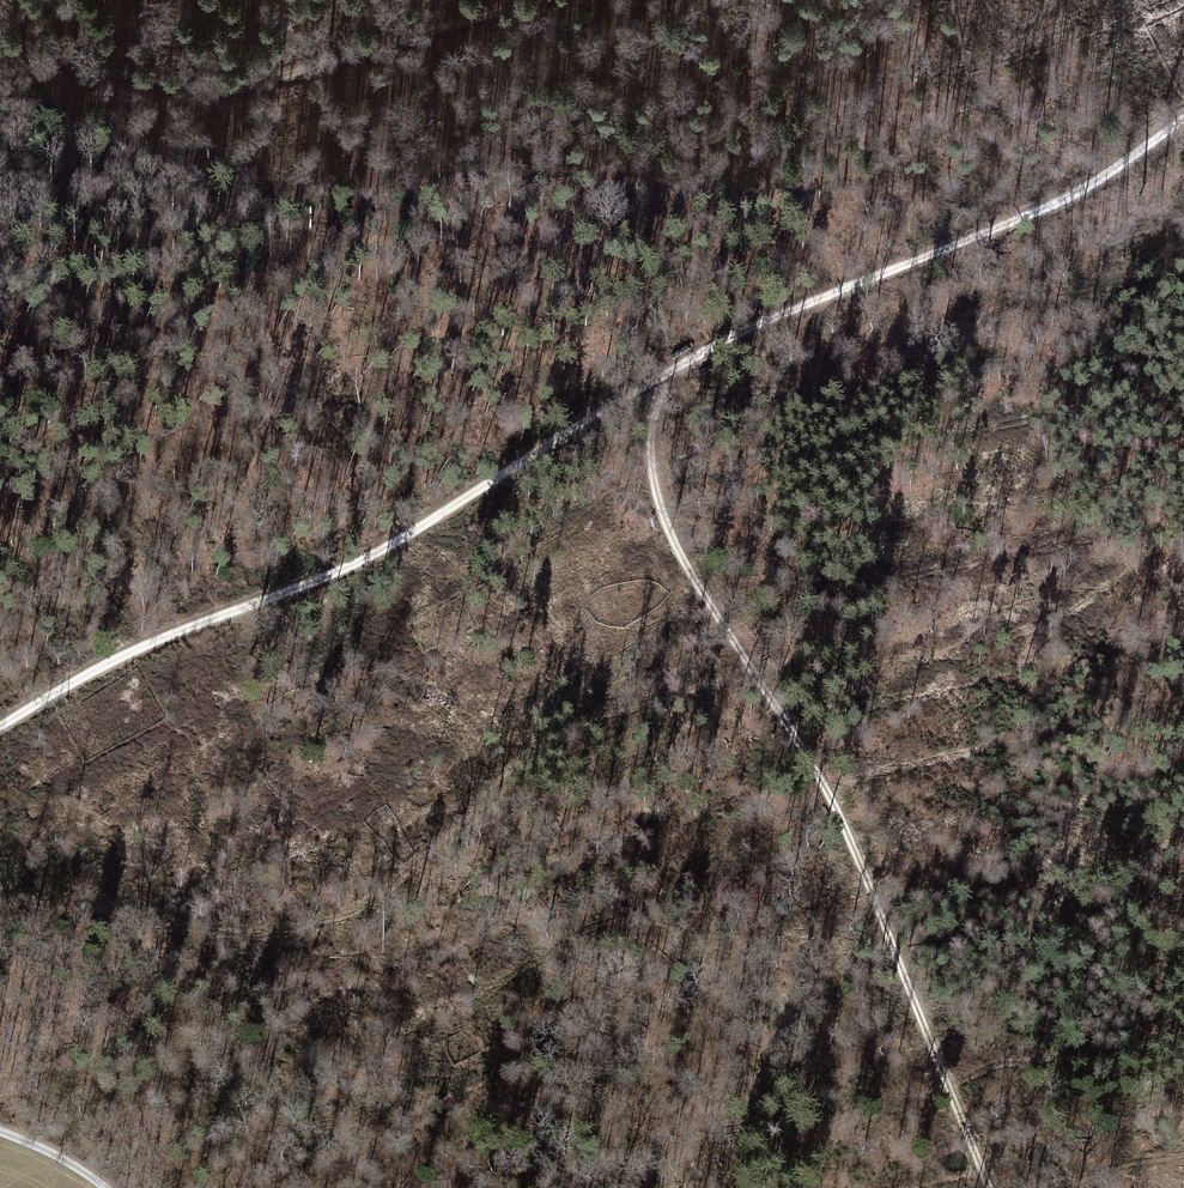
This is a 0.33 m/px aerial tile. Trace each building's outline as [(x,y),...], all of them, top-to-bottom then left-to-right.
[(476,864),(494,864),(494,854),(476,855),(476,864)]
